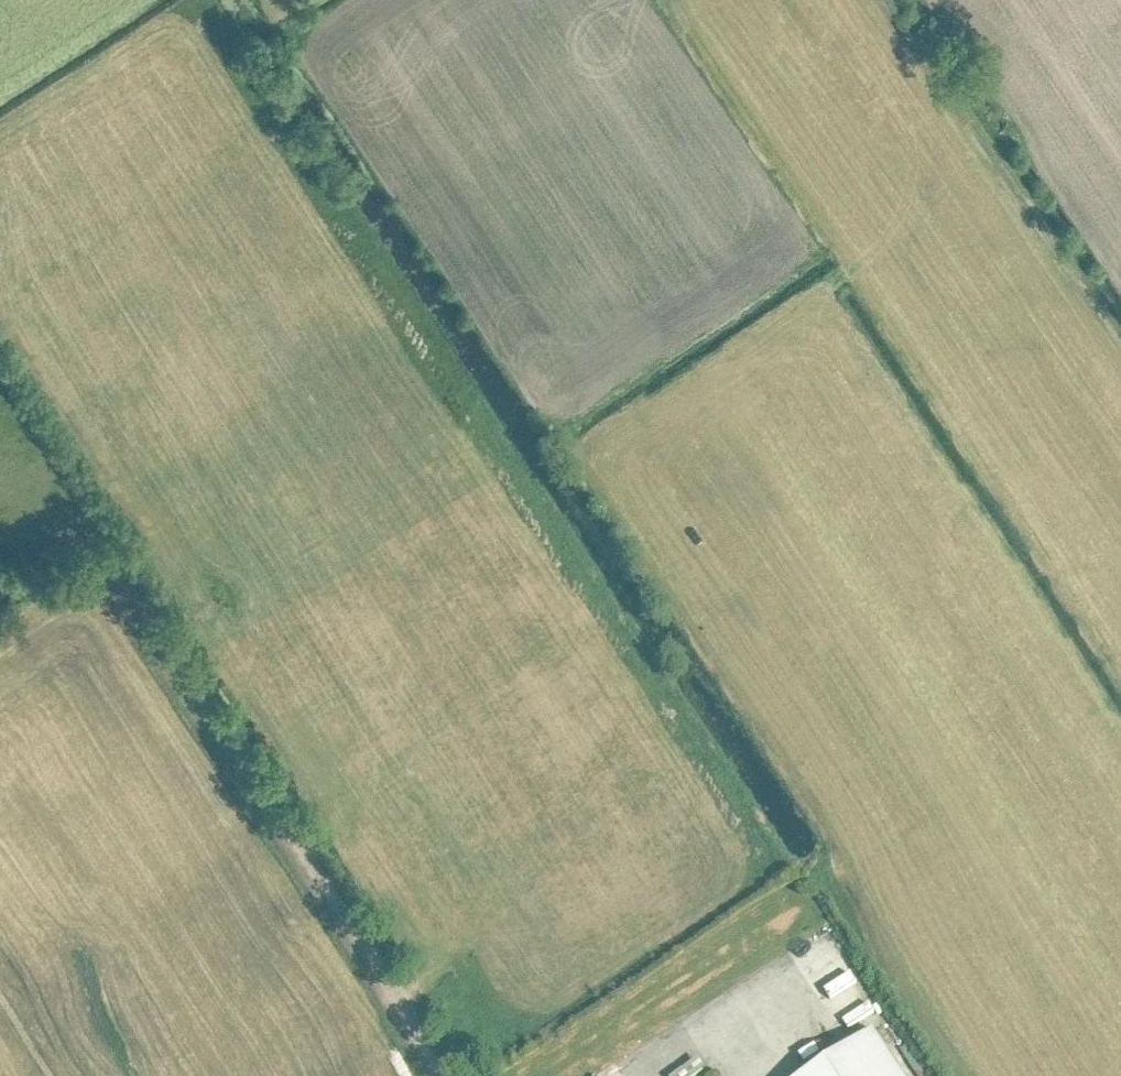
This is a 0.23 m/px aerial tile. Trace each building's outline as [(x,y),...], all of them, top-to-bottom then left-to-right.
[(849,985),(819,1005),(841,1037),(879,1011),(873,1002),(865,1007),(849,985)] [(874,1037),(814,1075),(900,1075),(874,1037)]
